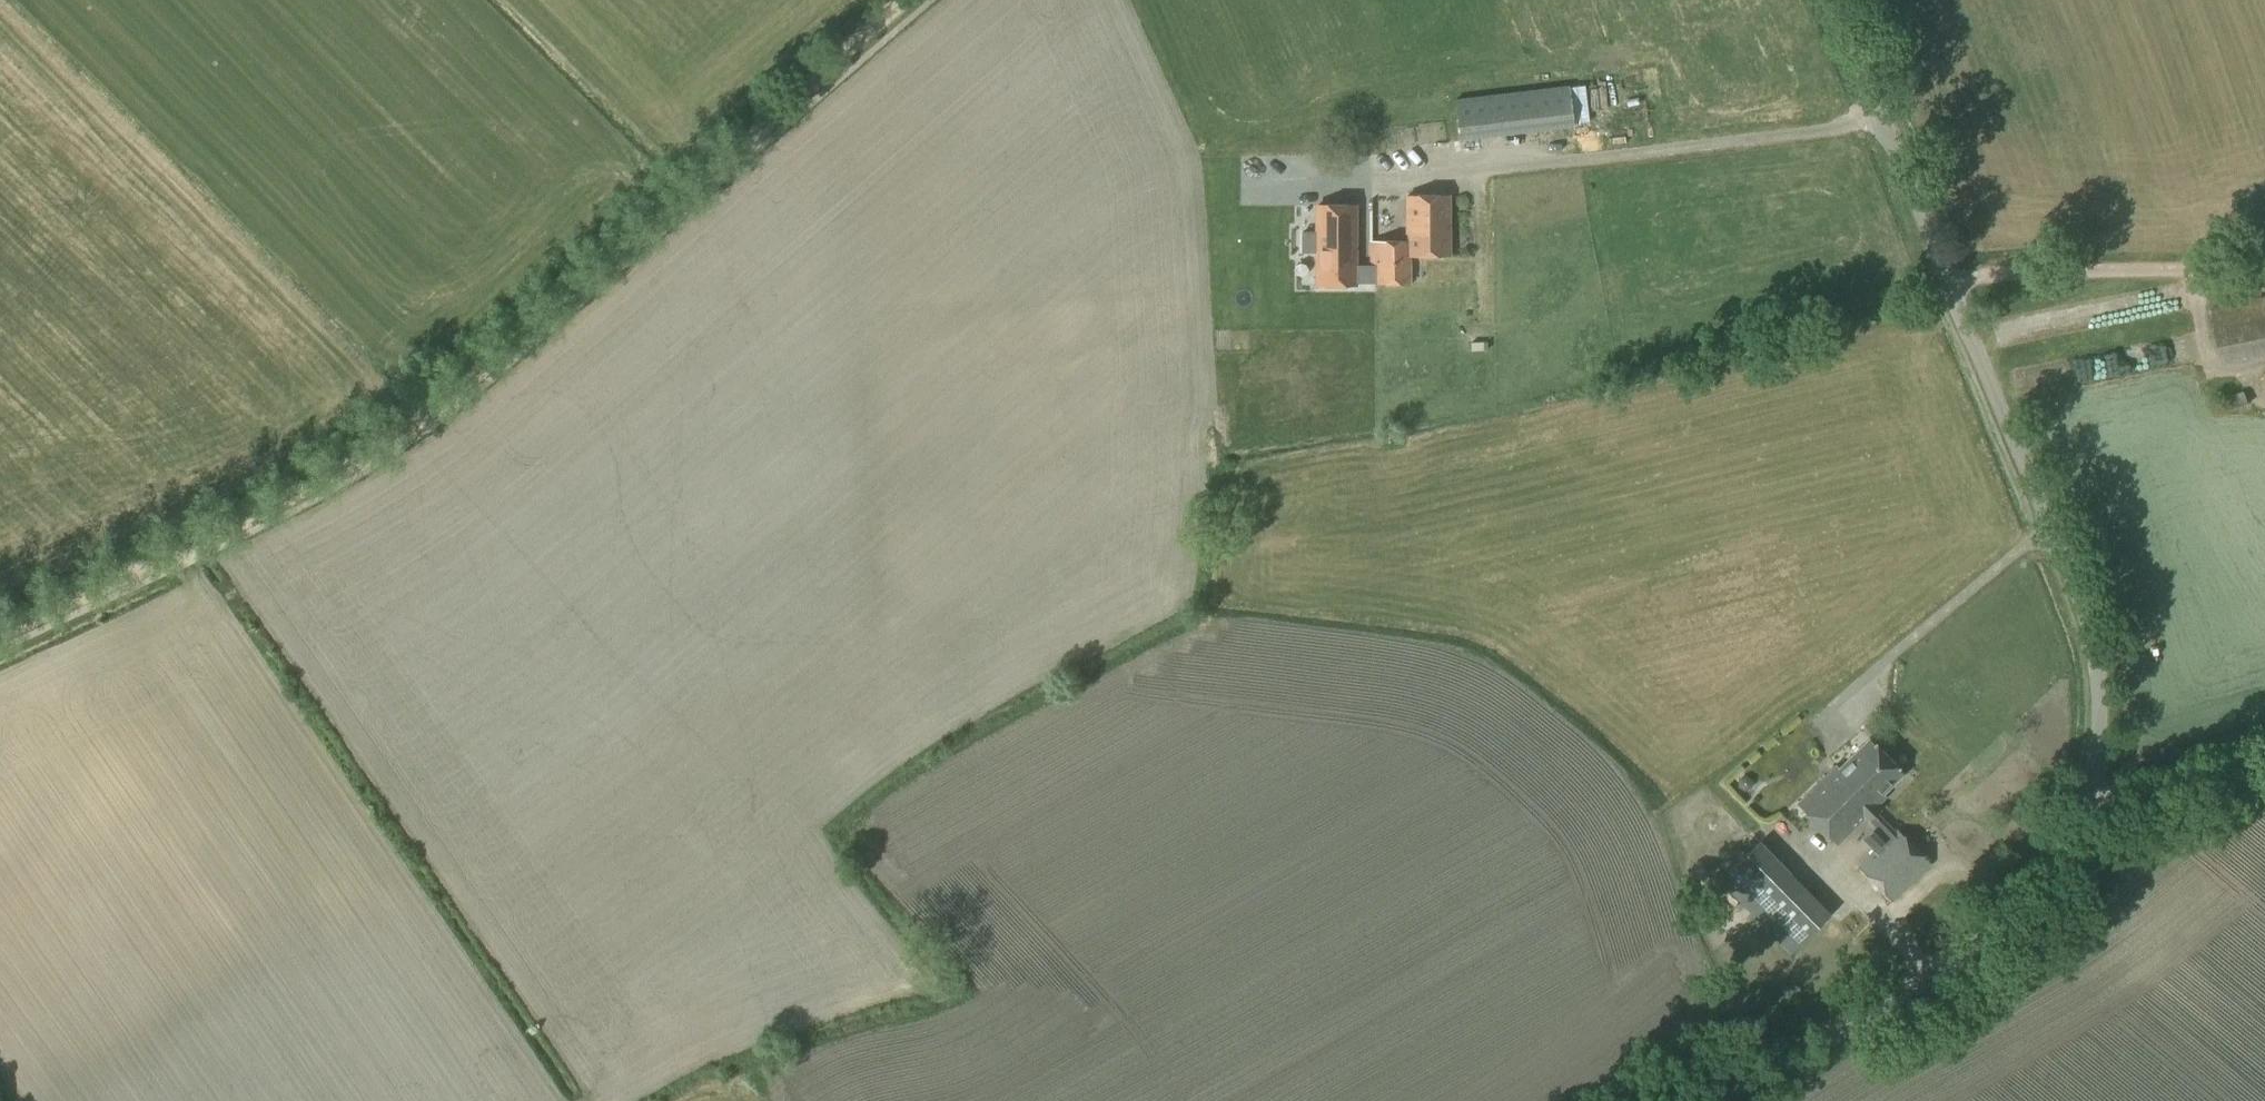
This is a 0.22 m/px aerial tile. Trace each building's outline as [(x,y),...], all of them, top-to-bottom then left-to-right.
[(1459,141),(1494,137),(1489,96),(1454,100),(1459,141)] [(1369,266),(1369,285),(1411,285),(1411,257),(1451,256),(1451,196),(1405,196),(1405,241),(1369,241),(1369,266)] [(1314,254),(1314,287),(1357,287),(1357,285),(1369,285),(1369,266),(1357,266),(1357,204),(1314,204),(1314,232),(1301,232),(1301,254),(1314,254)] [(2244,391),(2227,397),(2232,411),(2249,405),(2244,391)] [(1893,833),(1875,815),(1879,811),(1876,809),(1887,799),(1883,795),(1903,775),(1869,741),(1839,770),(1836,767),(1796,806),(1836,847),(1864,819),(1874,828),(1861,840),(1874,853),(1858,868),(1893,904),(1931,867),(1895,831),(1893,833)] [(1759,842),(1720,880),(1754,916),(1793,877),(1759,842)]
